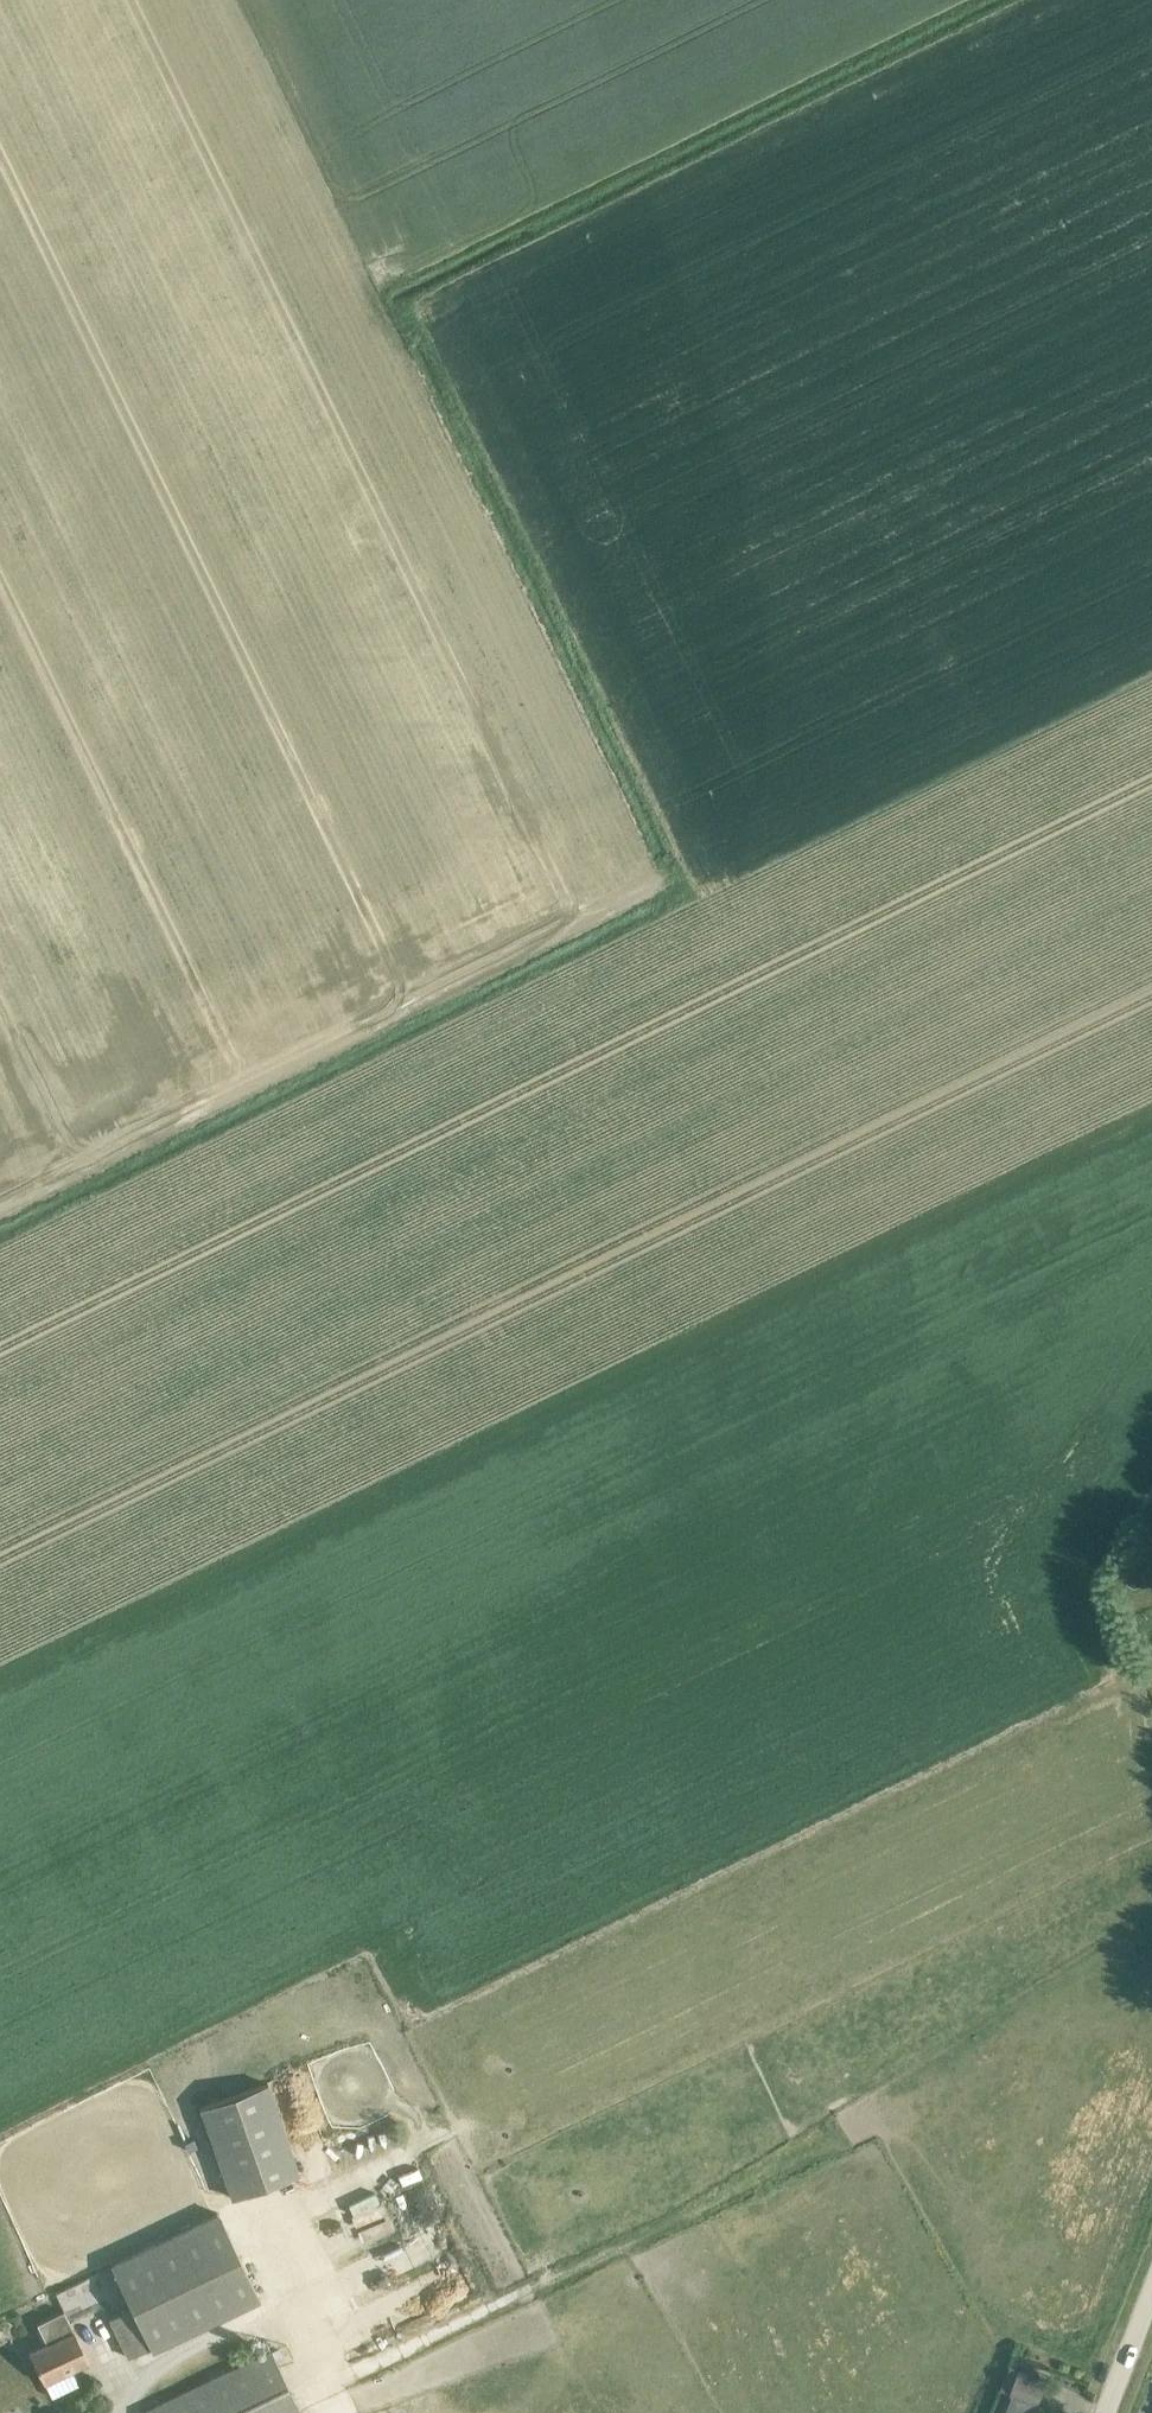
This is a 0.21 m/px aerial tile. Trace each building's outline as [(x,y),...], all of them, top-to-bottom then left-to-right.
[(200,2108),(232,2197),(299,2173),(267,2083),(200,2108)] [(392,2181),(398,2197),(416,2189),(409,2174),(392,2181)] [(386,2260),(445,2235),(431,2201),(379,2223),(375,2215),(361,2221),(367,2235),(374,2232),(386,2260)] [(111,2265),(132,2308),(110,2318),(128,2357),(150,2346),(152,2350),(259,2299),(218,2213),(111,2265)] [(30,2351),(45,2381),(88,2360),(74,2330),(73,2330),(64,2310),(37,2323),(47,2343),(30,2351)] [(366,2341),(371,2355),(391,2348),(387,2335),(366,2341)] [(344,2353),(349,2366),(369,2358),(364,2345),(344,2353)] [(270,2351),(142,2412),(301,2412),(270,2351)] [(1011,2394),(1040,2405),(1051,2379),(1022,2368),(1011,2394)]
